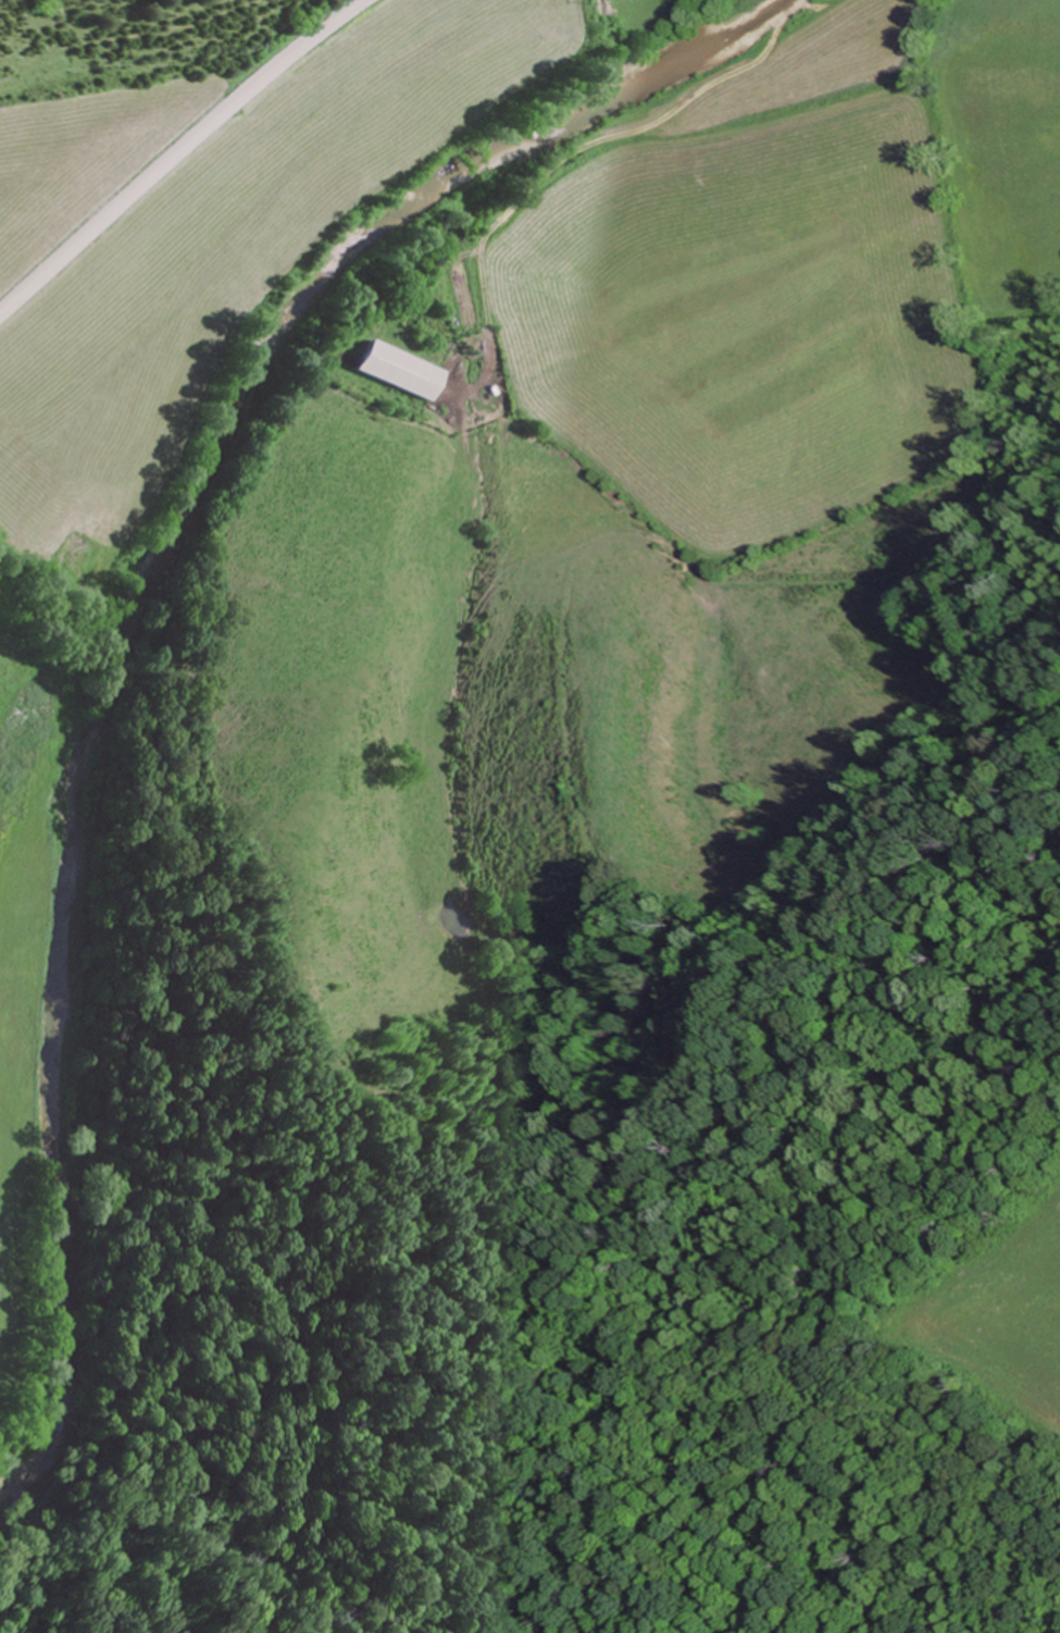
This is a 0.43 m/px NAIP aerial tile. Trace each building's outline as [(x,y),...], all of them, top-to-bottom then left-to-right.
[(360,370),(436,401),(449,370),(372,339),(360,370)]
